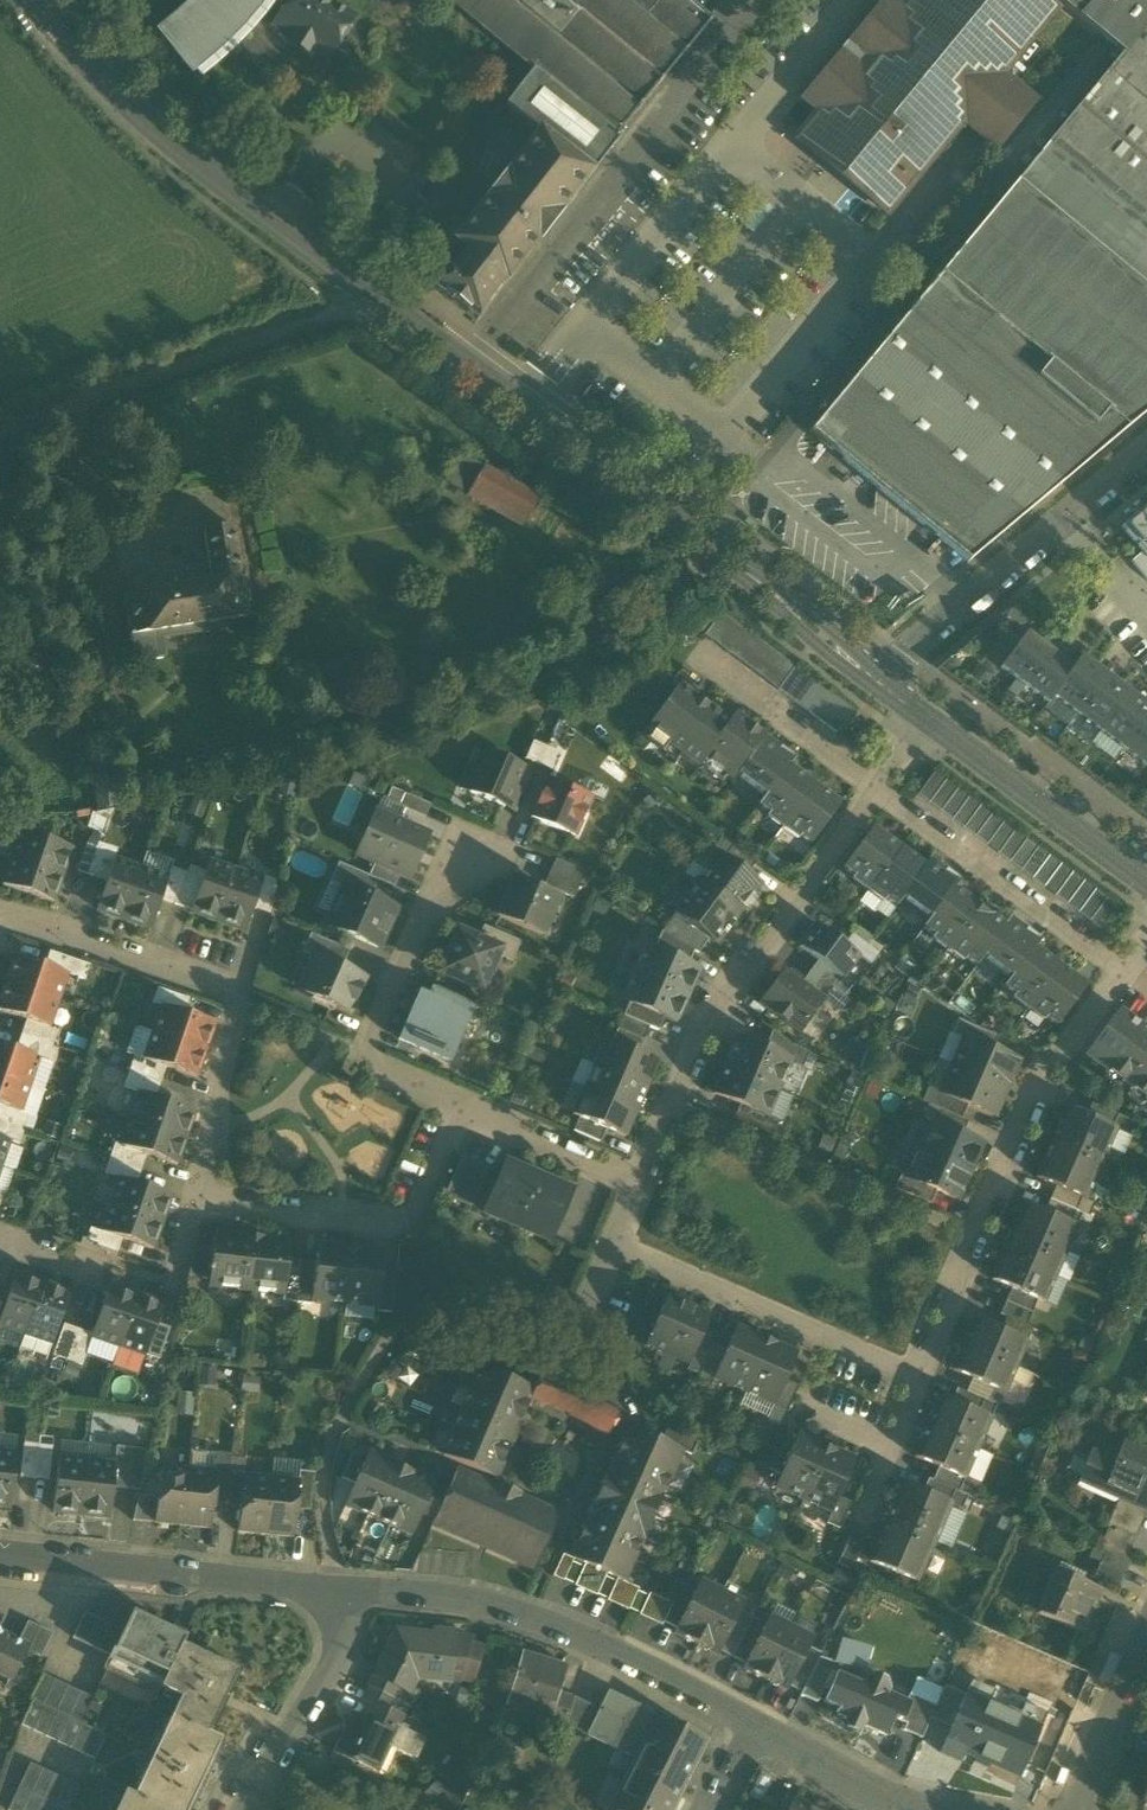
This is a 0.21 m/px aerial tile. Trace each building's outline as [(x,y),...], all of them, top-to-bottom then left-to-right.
[(190,73),(208,59),(223,44),(229,51),(246,33),(240,27),(257,7),(262,0),(192,0),(186,6),(189,9),(175,22),(160,34),(167,42),(163,45),(180,67),(184,64),(190,73)] [(328,60),(352,21),(318,0),(291,0),(286,8),(289,9),(277,28),(282,32),(280,36),(289,42),(289,44),(310,57),(313,51),(328,60)] [(532,71),(577,14),(560,0),(447,0),(532,71)] [(533,71),(616,137),(710,23),(686,3),(688,0),(560,0),(577,14),(532,71),(533,71)] [(818,113),(905,8),(895,0),(885,0),(802,100),(818,113)] [(888,215),(965,122),(997,148),(1035,101),(1003,75),(1030,43),(1062,5),(1056,0),(911,0),(905,8),(818,113),(803,130),(867,183),(859,191),(888,215)] [(1062,5),(1077,18),(1092,0),(1056,0),(1062,5)] [(1077,18),(1104,40),(1121,54),(1146,23),(1146,0),(1092,0),(1077,18)] [(1121,54),(1047,145),(1146,227),(1146,23),(1121,54)] [(619,139),(616,137),(533,71),(504,108),(537,133),(507,172),(506,172),(482,202),(483,203),(446,250),(454,257),(431,286),(477,322),(505,284),(506,285),(591,174),(619,139)] [(1146,413),(1146,227),(1047,145),(941,275),(1127,429),(1146,413)] [(969,562),(1127,429),(941,275),(811,433),(969,562)] [(446,479),(524,524),(538,499),(460,454),(446,479)] [(1121,528),(1142,553),(1146,559),(1146,513),(1143,509),(1121,528)] [(124,596),(135,664),(165,659),(161,633),(200,626),(202,634),(228,630),(227,622),(248,619),(234,527),(204,531),(212,582),(191,585),(189,578),(175,580),(176,588),(124,596)] [(1142,553),(1131,562),(1146,581),(1146,559),(1142,553)] [(702,635),(778,691),(795,669),(719,612),(702,635)] [(1000,669),(1024,687),(1050,652),(1026,635),(1000,669)] [(1072,669),(1050,652),(1024,687),(1048,704),(1053,698),(1052,698),(1073,670),(1072,669)] [(1053,698),(1075,715),(1105,676),(1081,658),(1072,669),(1073,670),(1052,698),(1053,698)] [(991,667),(979,665),(972,674),(977,684),(987,685),(994,677),(991,667)] [(778,691),(798,706),(815,683),(795,669),(778,691)] [(1075,715),(1099,732),(1128,693),(1105,676),(1075,715)] [(798,706),(817,720),(834,697),(815,683),(798,706)] [(732,783),(736,777),(735,777),(763,739),(733,717),(728,725),(678,688),(646,732),(698,770),(703,762),(732,783)] [(1122,749),(1146,716),(1146,707),(1128,693),(1099,732),(1122,749)] [(853,711),(834,697),(817,720),(836,734),(853,711)] [(1053,698),(1048,704),(1044,710),(1067,727),(1075,715),(1053,698)] [(1075,715),(1067,727),(1090,744),(1099,732),(1075,715)] [(1122,749),(1146,767),(1146,765),(1146,716),(1122,749)] [(1099,732),(1090,744),(1113,761),(1122,749),(1099,732)] [(778,751),(763,739),(735,777),(736,777),(764,798),(765,798),(787,768),(787,769),(793,762),(790,760),(790,759),(779,751),(778,751)] [(538,766),(546,747),(533,741),(525,761),(538,766)] [(560,753),(546,747),(538,766),(552,772),(560,753)] [(469,793),(504,808),(514,787),(522,768),(487,753),(478,773),(469,769),(461,789),(469,793)] [(800,778),(787,769),(787,768),(765,798),(764,798),(758,807),(769,815),(767,818),(782,829),(812,788),(799,778),(800,778)] [(918,795),(930,803),(947,780),(935,772),(918,795)] [(93,777),(98,810),(110,808),(105,775),(93,777)] [(299,784),(281,780),(277,796),(296,800),(299,784)] [(531,819),(574,837),(591,798),(548,780),(531,819)] [(930,803),(941,811),(958,789),(947,780),(930,803)] [(514,787),(504,808),(518,814),(527,792),(514,787)] [(825,797),(812,788),(782,829),(797,840),(799,838),(810,846),(839,807),(825,797)] [(407,811),(425,819),(430,806),(391,789),(386,802),(407,811)] [(941,811),(953,820),(970,797),(958,789),(941,811)] [(209,801),(194,795),(187,815),(202,820),(209,801)] [(953,820),(964,828),(981,806),(970,797),(953,820)] [(382,800),(376,814),(401,825),(407,811),(386,802),(382,800)] [(964,828),(975,837),(992,814),(981,806),(964,828)] [(400,875),(409,879),(427,836),(401,825),(376,814),(357,857),(374,864),(400,875)] [(975,837),(987,846),(1004,823),(992,814),(975,837)] [(987,846),(999,854),(1015,831),(1004,823),(987,846)] [(12,859),(21,832),(4,826),(0,837),(0,855),(12,859)] [(852,880),(867,892),(897,850),(884,841),(885,841),(871,831),(843,869),(854,878),(852,880)] [(999,854),(1010,862),(1027,840),(1015,831),(999,854)] [(21,832),(12,859),(61,876),(71,849),(21,832)] [(719,854),(748,875),(756,864),(722,838),(713,850),(719,854)] [(78,872),(91,877),(102,845),(89,840),(78,872)] [(1010,862),(1021,871),(1038,848),(1027,840),(1010,862)] [(118,851),(102,845),(91,877),(107,882),(114,862),(118,851)] [(1021,871),(1033,879),(1050,856),(1038,848),(1021,871)] [(894,908),(901,899),(923,869),(910,860),(897,850),(867,892),(882,903),(884,900),(894,908)] [(168,880),(172,869),(174,861),(147,852),(141,871),(168,880)] [(711,865),(696,884),(737,914),(759,883),(748,875),(719,854),(711,865)] [(683,874),(696,884),(711,865),(698,855),(683,874)] [(1033,879),(1044,888),(1061,865),(1050,856),(1033,879)] [(52,903),(61,876),(12,859),(3,886),(52,903)] [(544,887),(573,899),(585,873),(555,860),(544,887)] [(97,911),(124,920),(141,871),(114,862),(107,882),(97,911)] [(901,899),(931,920),(952,891),(958,883),(956,882),(956,881),(944,873),(929,862),(923,869),(901,899)] [(191,913),(218,922),(235,873),(208,864),(205,873),(192,911),(191,913)] [(370,898),(377,881),(369,877),(338,864),(330,883),(343,889),(344,887),(370,899),(370,898)] [(374,864),(369,877),(377,881),(395,888),(400,875),(374,864)] [(1044,888),(1056,896),(1072,873),(1061,865),(1044,888)] [(190,868),(187,874),(176,906),(192,911),(205,873),(190,868)] [(161,900),(176,906),(187,874),(172,869),(168,880),(161,900)] [(168,880),(141,871),(124,920),(151,929),(161,900),(168,880)] [(262,882),(235,873),(218,922),(245,932),(253,909),(262,882)] [(1056,896),(1067,905),(1084,882),(1072,873),(1056,896)] [(253,909),(270,915),(277,882),(264,878),(262,882),(253,909)] [(497,918),(541,937),(558,899),(513,880),(497,918)] [(1067,905),(1079,913),(1095,890),(1084,882),(1067,905)] [(343,889),(330,883),(318,910),(332,915),(343,889)] [(714,944),(737,914),(696,884),(674,915),(709,940),(714,944)] [(327,926),(379,949),(396,910),(379,903),(379,902),(370,898),(370,899),(344,887),(343,889),(332,915),(327,926)] [(1079,913),(1090,922),(1107,899),(1095,890),(1079,913)] [(932,939),(947,951),(978,910),(965,900),(952,891),(931,920),(924,929),(934,937),(932,939)] [(873,916),(882,903),(867,892),(858,904),(873,916)] [(1090,922),(1101,930),(1118,907),(1107,899),(1090,922)] [(975,967),(982,958),(1003,928),(991,919),(978,910),(947,951),(963,962),(965,960),(975,967)] [(674,915),(661,933),(694,952),(698,954),(709,940),(674,915)] [(999,971),(1011,980),(1033,950),(1038,942),(1036,941),(1024,932),(1009,921),(1003,928),(982,958),(999,971)] [(817,962),(841,979),(858,957),(844,946),(816,926),(799,948),(817,962)] [(497,957),(511,964),(520,944),(483,927),(477,941),(500,951),(497,957)] [(438,975),(471,989),(478,971),(489,976),(497,957),(500,951),(477,941),(457,932),(438,975)] [(688,967),(694,952),(661,933),(653,951),(688,967)] [(313,957),(342,969),(349,952),(310,935),(302,953),(313,958),(313,957)] [(879,954),(852,935),(844,946),(858,957),(871,966),(879,954)] [(645,948),(634,975),(686,997),(697,971),(688,967),(653,951),(645,948)] [(1012,999),(1028,1010),(1058,969),(1045,960),(1045,959),(1033,950),(1011,980),(1004,989),(1014,996),(1012,999)] [(66,974),(85,981),(90,966),(50,952),(44,967),(66,974)] [(16,957),(6,984),(57,1001),(66,974),(44,967),(16,957)] [(313,958),(308,970),(312,982),(307,995),(350,1014),(365,979),(342,969),(313,957),(313,958)] [(982,958),(975,967),(971,973),(988,985),(999,971),(982,958)] [(801,984),(824,1002),(832,990),(843,999),(852,987),(841,979),(817,962),(801,984)] [(1071,979),(1058,969),(1028,1010),(1043,1022),(1045,1019),(1056,1027),(1085,988),(1071,978),(1071,979)] [(298,992),(307,995),(312,982),(308,970),(298,992)] [(481,993),(489,976),(478,971),(471,989),(481,993)] [(759,1005),(799,1034),(823,1003),(824,1002),(801,984),(783,972),(759,1005)] [(675,1023),(686,997),(634,975),(622,1000),(629,1003),(664,1019),(675,1023)] [(57,1001),(6,984),(0,1003),(0,1012),(26,1021),(48,1028),(57,1001)] [(444,1017),(462,1024),(471,1005),(471,1004),(432,987),(424,1005),(446,1014),(444,1017)] [(163,1008),(184,1015),(189,1000),(158,989),(153,1004),(163,1008)] [(824,1002),(823,1003),(837,1014),(847,1001),(843,999),(832,990),(824,1002)] [(398,1041),(448,1062),(465,1025),(462,1024),(444,1017),(446,1014),(424,1005),(415,1001),(398,1041)] [(629,1003),(623,1017),(649,1028),(658,1032),(664,1019),(629,1003)] [(163,1008),(153,1034),(204,1052),(213,1025),(184,1015),(163,1008)] [(1146,1105),(1146,1034),(1117,1012),(1083,1058),(1146,1105)] [(638,1054),(649,1028),(623,1017),(612,1043),(638,1054)] [(965,1038),(992,1050),(997,1037),(958,1020),(952,1034),(965,1040),(965,1038)] [(26,1021),(21,1036),(53,1047),(58,1032),(48,1028),(26,1021)] [(125,1055),(134,1058),(144,1061),(153,1034),(135,1028),(125,1055)] [(789,1063),(802,1069),(809,1054),(791,1046),(772,1032),(764,1051),(790,1062),(789,1063)] [(965,1040),(952,1034),(949,1033),(937,1060),(953,1067),(965,1040)] [(195,1079),(204,1052),(153,1034),(144,1061),(166,1069),(195,1079)] [(47,1062),(53,1047),(21,1036),(16,1052),(37,1059),(47,1062)] [(965,1040),(953,1067),(1005,1089),(1017,1061),(992,1050),(965,1038),(965,1040)] [(605,1040),(594,1065),(646,1088),(658,1062),(638,1054),(612,1043),(605,1040)] [(737,1040),(725,1069),(777,1092),(789,1063),(790,1062),(764,1051),(737,1040)] [(28,1086),(37,1059),(16,1052),(0,1046),(0,1076),(28,1086)] [(134,1058),(129,1073),(161,1083),(166,1069),(144,1061),(134,1058)] [(53,1064),(47,1062),(37,1059),(28,1086),(44,1091),(53,1064)] [(584,1090),(594,1065),(581,1060),(570,1084),(584,1090)] [(953,1067),(937,1060),(926,1087),(928,1088),(941,1093),(953,1067)] [(806,1071),(802,1069),(789,1063),(777,1092),(794,1099),(806,1071)] [(636,1113),(646,1088),(594,1065),(584,1090),(636,1113)] [(993,1118),(1005,1089),(953,1067),(941,1093),(941,1095),(967,1106),(993,1118)] [(766,1116),(777,1092),(725,1069),(714,1095),(740,1106),(766,1117),(766,1116)] [(155,1099),(161,1083),(129,1073),(124,1088),(139,1094),(155,1099)] [(28,1086),(0,1076),(0,1106),(19,1113),(28,1086)] [(584,1090),(570,1084),(559,1108),(573,1114),(584,1090)] [(35,1118),(44,1091),(28,1086),(19,1113),(29,1116),(35,1118)] [(929,1105),(961,1119),(967,1106),(941,1095),(941,1093),(928,1088),(922,1102),(929,1105)] [(625,1139),(636,1113),(584,1090),(573,1114),(572,1116),(579,1119),(605,1130),(625,1139)] [(784,1124),(794,1099),(777,1092),(766,1116),(779,1122),(784,1124)] [(139,1094),(130,1121),(184,1139),(193,1112),(155,1099),(139,1094)] [(1117,1130),(1125,1134),(1131,1121),(1092,1104),(1086,1117),(1117,1130)] [(968,1122),(961,1119),(929,1105),(923,1118),(934,1123),(962,1135),(968,1122)] [(24,1132),(29,1116),(19,1113),(0,1106),(0,1124),(24,1132)] [(734,1119),(773,1136),(779,1122),(766,1116),(766,1117),(740,1106),(734,1119)] [(1067,1108),(1051,1144),(1101,1165),(1108,1149),(1117,1130),(1086,1117),(1067,1108)] [(573,1132),(599,1143),(605,1130),(579,1119),(573,1132)] [(64,1128),(47,1121),(41,1135),(58,1142),(64,1128)] [(175,1166),(184,1139),(130,1121),(121,1148),(146,1156),(175,1166)] [(934,1123),(921,1151),(969,1172),(982,1144),(962,1135),(934,1123)] [(24,1132),(0,1124),(0,1139),(8,1141),(19,1145),(24,1132)] [(1132,1137),(1125,1134),(1117,1130),(1108,1149),(1123,1156),(1132,1137)] [(1086,1200),(1101,1165),(1051,1144),(1036,1179),(1056,1187),(1086,1200)] [(13,1173),(15,1174),(23,1150),(7,1145),(0,1165),(0,1169),(13,1173)] [(114,1145),(109,1161),(141,1172),(146,1156),(121,1148),(114,1145)] [(957,1200),(969,1172),(921,1151),(919,1150),(907,1178),(936,1191),(957,1200)] [(444,1197),(470,1209),(487,1170),(461,1158),(444,1197)] [(136,1185),(141,1172),(109,1161),(104,1174),(120,1180),(136,1185)] [(484,1215),(547,1242),(549,1241),(569,1194),(568,1192),(506,1165),(504,1166),(484,1213),(484,1215)] [(0,1169),(0,1199),(1,1199),(4,1200),(13,1173),(0,1169)] [(895,1189),(930,1204),(936,1191),(907,1178),(901,1176),(895,1189)] [(117,1190),(111,1207),(160,1224),(169,1197),(136,1185),(120,1180),(117,1190)] [(93,1201),(111,1207),(117,1190),(99,1184),(93,1201)] [(1076,1212),(1089,1217),(1095,1204),(1086,1200),(1056,1187),(1050,1200),(1076,1212)] [(1044,1213),(1070,1225),(1076,1212),(1050,1200),(1044,1213)] [(1025,1205),(1014,1230),(1066,1253),(1077,1227),(1070,1225),(1044,1213),(1025,1205)] [(151,1251),(160,1224),(111,1207),(102,1234),(122,1241),(151,1251)] [(86,1243),(117,1254),(122,1241),(102,1234),(90,1230),(86,1243)] [(1014,1230),(1003,1255),(1055,1278),(1066,1253),(1014,1230)] [(213,1235),(212,1249),(213,1249),(220,1243),(221,1236),(213,1235)] [(208,1287),(248,1291),(254,1239),(221,1236),(220,1243),(213,1249),(212,1249),(209,1280),(208,1287)] [(282,1242),(254,1239),(248,1291),(284,1295),(287,1260),(288,1258),(280,1257),(282,1242)] [(289,1243),(282,1242),(280,1257),(288,1258),(289,1243)] [(317,1246),(316,1254),(324,1255),(325,1247),(317,1246)] [(311,1300),(345,1304),(350,1250),(325,1247),(324,1255),(316,1254),(315,1263),(311,1300)] [(188,1277),(209,1280),(212,1249),(195,1248),(188,1277)] [(376,1252),(350,1250),(345,1304),(374,1307),(377,1307),(382,1261),(375,1260),(376,1252)] [(383,1253),(376,1252),(375,1260),(382,1261),(383,1253)] [(1079,1258),(1066,1253),(1055,1278),(1068,1283),(1079,1258)] [(1044,1303),(1055,1278),(1003,1255),(992,1281),(1011,1289),(1037,1301),(1044,1303)] [(283,1302),(297,1304),(301,1261),(287,1260),(284,1295),(283,1302)] [(297,1304),(311,1305),(311,1300),(315,1263),(301,1261),(297,1304)] [(377,1313),(391,1314),(396,1272),(382,1270),(377,1313)] [(25,1335),(42,1286),(15,1276),(0,1320),(0,1327),(25,1335)] [(1057,1309),(1068,1283),(1055,1278),(1044,1303),(1057,1309)] [(69,1295),(42,1286),(25,1335),(52,1344),(69,1295)] [(91,1338),(118,1347),(135,1298),(109,1288),(92,1336),(91,1338)] [(1006,1302),(1032,1314),(1037,1301),(1011,1289),(1006,1302)] [(162,1307),(135,1298),(118,1347),(144,1356),(145,1356),(156,1325),(162,1307)] [(645,1347),(689,1365),(704,1331),(709,1318),(666,1299),(645,1347)] [(1006,1318),(1026,1327),(1032,1314),(1006,1302),(1000,1315),(1006,1318)] [(374,1307),(345,1304),(343,1319),(373,1322),(374,1307)] [(1001,1331),(1027,1342),(1032,1329),(1026,1327),(1006,1318),(1001,1331)] [(975,1320),(964,1346),(1016,1368),(1027,1342),(1001,1331),(975,1320)] [(145,1356),(159,1361),(170,1329),(156,1325),(145,1356)] [(53,1357),(66,1362),(77,1330),(64,1326),(53,1357)] [(20,1350),(25,1335),(0,1327),(0,1343),(20,1350)] [(735,1329),(732,1336),(739,1339),(743,1332),(735,1329)] [(92,1336),(77,1330),(66,1362),(81,1367),(85,1356),(91,1338),(92,1336)] [(687,1370),(700,1376),(713,1345),(717,1336),(704,1331),(689,1365),(687,1370)] [(714,1379),(744,1392),(766,1343),(758,1339),(743,1332),(739,1339),(732,1336),(726,1350),(714,1379)] [(46,1359),(52,1344),(25,1335),(20,1350),(46,1359)] [(85,1356),(112,1365),(118,1347),(91,1338),(85,1356)] [(773,1346),(766,1343),(744,1392),(775,1406),(785,1381),(793,1363),(786,1360),(789,1352),(774,1346),(773,1346)] [(696,1384),(709,1390),(714,1379),(726,1350),(713,1345),(700,1376),(696,1384)] [(1010,1382),(1016,1368),(964,1346),(952,1371),(973,1380),(994,1389),(1004,1394),(1010,1382)] [(144,1356),(118,1347),(112,1365),(111,1368),(137,1377),(144,1356)] [(796,1355),(789,1352),(786,1360),(793,1363),(796,1355)] [(216,1369),(201,1367),(198,1386),(214,1388),(216,1369)] [(481,1368),(471,1390),(524,1413),(529,1400),(526,1399),(531,1389),(481,1368)] [(1016,1368),(1010,1382),(1027,1389),(1033,1376),(1016,1368)] [(530,1398),(553,1406),(562,1385),(539,1376),(530,1398)] [(260,1379),(243,1377),(241,1392),(258,1394),(260,1379)] [(967,1393),(988,1402),(994,1389),(973,1380),(967,1393)] [(768,1420),(781,1426),(798,1387),(785,1381),(775,1406),(769,1419),(768,1420)] [(581,1396),(562,1385),(553,1406),(608,1437),(619,1417),(600,1407),(581,1396)] [(952,1402),(991,1419),(996,1406),(988,1402),(967,1393),(957,1389),(952,1402)] [(1004,1394),(994,1389),(988,1402),(996,1406),(999,1407),(1004,1394)] [(471,1390),(462,1412),(515,1434),(524,1413),(471,1390)] [(738,1406),(769,1419),(775,1406),(744,1392),(738,1406)] [(194,1394),(176,1394),(176,1416),(194,1416),(194,1394)] [(24,1415),(27,1416),(41,1417),(44,1399),(26,1397),(24,1415)] [(941,1398),(928,1428),(978,1449),(991,1419),(952,1402),(941,1398)] [(44,1399),(41,1417),(59,1419),(61,1401),(44,1399)] [(462,1412),(453,1433),(505,1456),(515,1434),(462,1412)] [(24,1445),(38,1446),(41,1417),(27,1416),(24,1445)] [(629,1428),(619,1450),(671,1474),(681,1451),(661,1442),(629,1428)] [(965,1480),(978,1449),(928,1428),(915,1458),(939,1468),(965,1480)] [(431,1448),(444,1453),(452,1435),(438,1429),(431,1448)] [(681,1451),(691,1456),(697,1443),(666,1429),(661,1442),(681,1451)] [(495,1479),(505,1456),(453,1433),(452,1435),(444,1453),(443,1456),(495,1479)] [(802,1500),(803,1500),(826,1448),(797,1436),(792,1449),(780,1475),(775,1488),(777,1489),(802,1500)] [(0,1439),(0,1454),(16,1456),(17,1441),(0,1439)] [(87,1463),(89,1444),(60,1441),(58,1460),(87,1463)] [(1146,1506),(1146,1451),(1124,1441),(1115,1461),(1092,1451),(1081,1477),(1120,1494),(1146,1506)] [(768,1470),(780,1475),(792,1449),(779,1443),(768,1470)] [(89,1444),(87,1463),(114,1466),(116,1447),(89,1444)] [(20,1478),(34,1479),(38,1446),(24,1445),(20,1478)] [(52,1448),(38,1446),(34,1479),(48,1481),(52,1448)] [(112,1488),(140,1491),(144,1470),(148,1451),(116,1447),(114,1466),(115,1466),(112,1488)] [(854,1461),(826,1448),(803,1500),(831,1513),(838,1498),(854,1461)] [(619,1450),(610,1472),(662,1495),(671,1474),(619,1450)] [(216,1473),(217,1454),(190,1451),(188,1470),(216,1473)] [(216,1473),(213,1500),(227,1502),(230,1472),(232,1455),(218,1453),(217,1454),(216,1473)] [(342,1479),(355,1485),(366,1459),(353,1453),(342,1479)] [(0,1454),(0,1506),(10,1507),(16,1456),(0,1454)] [(345,1506),(368,1516),(391,1464),(368,1454),(366,1459),(355,1485),(345,1506)] [(299,1482),(300,1472),(301,1462),(273,1459),(271,1479),(299,1482)] [(52,1512),(81,1515),(87,1463),(58,1460),(52,1512)] [(114,1466),(87,1463),(81,1515),(109,1518),(112,1488),(115,1466),(114,1466)] [(412,1473),(391,1464),(368,1516),(389,1525),(412,1473)] [(154,1523),(182,1526),(188,1470),(161,1467),(160,1471),(160,1476),(157,1476),(157,1481),(159,1481),(157,1498),(154,1523)] [(933,1481),(959,1493),(965,1480),(939,1468),(933,1481)] [(761,1475),(746,1469),(738,1489),(752,1495),(761,1475)] [(144,1470),(140,1491),(138,1496),(157,1498),(159,1481),(157,1481),(157,1476),(160,1476),(160,1471),(144,1470)] [(216,1473),(188,1470),(182,1526),(210,1529),(213,1500),(216,1473)] [(432,1525),(533,1570),(558,1514),(456,1470),(446,1493),(434,1519),(432,1525)] [(609,1471),(599,1493),(653,1517),(663,1496),(662,1495),(610,1472),(609,1471)] [(244,1473),(230,1472),(227,1502),(226,1508),(240,1509),(244,1476),(244,1473)] [(296,1511),(310,1512),(312,1494),(316,1473),(300,1472),(299,1482),(296,1511)] [(435,1483),(412,1473),(389,1525),(412,1535),(422,1514),(433,1488),(435,1483)] [(238,1532),(265,1535),(271,1479),(244,1476),(240,1509),(238,1532)] [(299,1482),(271,1479),(265,1535),(293,1538),(296,1511),(299,1482)] [(951,1505),(962,1510),(968,1496),(959,1493),(933,1481),(928,1479),(923,1492),(951,1505)] [(904,1484),(886,1523),(934,1544),(951,1505),(923,1492),(904,1484)] [(422,1514),(434,1519),(446,1493),(433,1488),(422,1514)] [(802,1500),(777,1489),(771,1503),(796,1514),(802,1500)] [(589,1515),(590,1515),(642,1538),(644,1539),(653,1517),(599,1493),(589,1515)] [(1135,1539),(1146,1510),(1146,1506),(1120,1494),(1106,1526),(1114,1530),(1135,1539)] [(133,1521),(154,1523),(157,1498),(138,1496),(133,1521)] [(827,1524),(839,1529),(851,1503),(838,1498),(831,1513),(827,1524)] [(969,1512),(962,1510),(951,1505),(934,1544),(952,1552),(969,1512)] [(590,1515),(581,1537),(633,1560),(642,1538),(590,1515)] [(917,1583),(934,1544),(886,1523),(869,1563),(917,1583)] [(1105,1552),(1125,1561),(1126,1560),(1135,1539),(1114,1530),(1105,1552)] [(623,1582),(633,1560),(581,1537),(571,1559),(574,1560),(585,1565),(607,1575),(617,1580),(623,1582)] [(838,1564),(850,1570),(862,1544),(849,1538),(838,1564)] [(1105,1552),(1100,1565),(1123,1576),(1129,1561),(1126,1560),(1125,1561),(1105,1552)] [(555,1575),(565,1580),(574,1560),(571,1559),(563,1556),(555,1575)] [(1060,1563),(1056,1571),(1082,1583),(1086,1575),(1060,1563)] [(862,1575),(850,1570),(838,1564),(829,1582),(852,1594),(862,1575)] [(576,1585),(598,1594),(607,1575),(585,1565),(576,1585)] [(1117,1591),(1123,1576),(1100,1565),(1093,1580),(1117,1591)] [(1042,1617),(1081,1634),(1087,1620),(1085,1619),(1097,1590),(1083,1584),(1083,1583),(1082,1583),(1056,1571),(1047,1593),(1051,1595),(1042,1617)] [(609,1599),(620,1604),(628,1585),(623,1582),(617,1580),(609,1599)] [(674,1633),(696,1644),(722,1593),(700,1582),(696,1590),(676,1628),(674,1633)] [(664,1622),(676,1628),(696,1590),(683,1584),(673,1605),(664,1622)] [(639,1590),(628,1585),(620,1604),(630,1609),(639,1590)] [(744,1604),(722,1593),(696,1644),(718,1655),(720,1651),(740,1612),(744,1604)] [(1037,1615),(1042,1617),(1051,1595),(1047,1593),(1037,1615)] [(640,1613),(651,1618),(660,1599),(649,1594),(640,1613)] [(673,1605),(660,1599),(651,1618),(663,1623),(664,1622),(673,1605)] [(777,1605),(771,1618),(789,1627),(796,1614),(777,1605)] [(103,1606),(97,1619),(110,1625),(123,1631),(129,1618),(103,1606)] [(720,1651),(733,1658),(752,1619),(740,1612),(720,1651)] [(73,1639),(85,1645),(97,1619),(85,1613),(73,1639)] [(157,1695),(160,1690),(180,1647),(184,1639),(131,1614),(129,1618),(123,1631),(111,1657),(105,1670),(107,1671),(111,1662),(130,1671),(125,1680),(157,1695)] [(800,1616),(793,1629),(811,1638),(817,1625),(800,1616)] [(743,1668),(765,1679),(791,1628),(789,1627),(771,1618),(769,1617),(765,1625),(745,1664),(743,1668)] [(110,1625),(97,1619),(85,1645),(98,1651),(110,1625)] [(765,1625),(752,1619),(733,1658),(745,1664),(765,1625)] [(25,1650),(40,1657),(52,1633),(27,1622),(16,1646),(25,1650)] [(123,1631),(110,1625),(98,1651),(111,1657),(123,1631)] [(793,1629),(791,1628),(765,1679),(787,1690),(789,1686),(809,1648),(813,1639),(811,1638),(793,1629)] [(399,1690),(409,1694),(416,1678),(451,1682),(452,1680),(457,1636),(457,1634),(433,1632),(432,1636),(396,1632),(385,1657),(391,1660),(382,1680),(381,1681),(399,1690)] [(452,1680),(461,1681),(468,1647),(469,1647),(471,1638),(457,1636),(452,1680)] [(4,1693),(25,1650),(16,1646),(0,1638),(0,1691),(4,1693)] [(832,1673),(838,1676),(838,1675),(862,1685),(864,1679),(860,1678),(868,1651),(859,1648),(859,1647),(850,1645),(844,1643),(842,1649),(841,1649),(837,1663),(833,1672),(832,1672),(832,1673)] [(236,1673),(209,1731),(214,1733),(243,1671),(187,1645),(185,1649),(236,1673)] [(185,1649),(180,1647),(160,1690),(164,1692),(180,1699),(172,1716),(171,1719),(207,1736),(209,1731),(236,1673),(185,1649)] [(461,1681),(474,1684),(483,1652),(469,1647),(468,1647),(461,1681)] [(789,1686),(802,1692),(819,1658),(821,1654),(809,1648),(789,1686)] [(552,1710),(553,1711),(558,1695),(566,1668),(522,1654),(509,1697),(552,1710)] [(800,1696),(817,1703),(819,1700),(818,1700),(832,1673),(832,1672),(833,1672),(837,1663),(819,1658),(802,1692),(800,1696)] [(107,1671),(125,1680),(130,1671),(111,1662),(107,1671)] [(33,1702),(42,1707),(55,1681),(42,1675),(30,1701),(33,1702)] [(864,1679),(862,1685),(838,1675),(838,1676),(826,1703),(840,1709),(837,1716),(845,1719),(848,1727),(855,1730),(863,1727),(886,1737),(894,1718),(900,1721),(908,1703),(887,1694),(889,1690),(886,1681),(873,1675),(864,1679)] [(376,1677),(370,1689),(393,1700),(399,1690),(381,1681),(382,1680),(376,1677)] [(909,1696),(911,1697),(936,1707),(943,1689),(916,1678),(909,1696)] [(45,1708),(55,1713),(67,1687),(55,1681),(42,1707),(45,1708)] [(972,1681),(965,1696),(987,1706),(994,1691),(972,1681)] [(943,1689),(936,1707),(930,1720),(950,1729),(965,1696),(945,1686),(943,1689)] [(58,1714),(68,1719),(80,1693),(67,1687),(55,1713),(58,1714)] [(388,1710),(393,1700),(370,1689),(364,1700),(374,1705),(375,1703),(388,1710)] [(166,1713),(172,1716),(180,1699),(164,1692),(161,1699),(171,1704),(166,1713)] [(586,1736),(642,1764),(685,1786),(708,1741),(608,1692),(599,1711),(586,1736)] [(93,1699),(80,1693),(68,1719),(70,1720),(81,1725),(93,1699)] [(565,1726),(565,1725),(573,1699),(558,1695),(553,1711),(552,1710),(549,1721),(565,1726)] [(964,1752),(1019,1777),(1040,1729),(1018,1719),(1012,1732),(982,1718),(987,1706),(965,1696),(950,1729),(940,1753),(959,1762),(964,1752)] [(922,1739),(930,1720),(936,1707),(911,1697),(908,1703),(900,1721),(907,1724),(904,1731),(922,1739)] [(573,1698),(573,1699),(565,1725),(586,1736),(599,1711),(573,1698)] [(21,1726),(34,1732),(45,1708),(42,1707),(33,1702),(21,1726)] [(356,1762),(373,1770),(385,1745),(412,1757),(421,1738),(399,1727),(403,1717),(388,1710),(375,1703),(374,1705),(367,1721),(353,1714),(340,1742),(341,1742),(335,1753),(355,1763),(356,1762)] [(1024,1705),(1018,1719),(1040,1729),(1046,1715),(1024,1705)] [(1018,1719),(987,1706),(982,1718),(1012,1732),(1018,1719)] [(34,1732),(46,1738),(58,1714),(55,1713),(45,1708),(34,1732)] [(46,1738),(59,1744),(70,1720),(68,1719),(58,1714),(46,1738)] [(207,1736),(171,1719),(168,1723),(134,1796),(133,1799),(156,1809),(188,1809),(218,1747),(220,1742),(207,1736)] [(59,1744),(70,1749),(82,1725),(81,1725),(70,1720),(59,1744)] [(128,1793),(134,1796),(168,1723),(162,1721),(128,1793)] [(70,1749),(83,1755),(94,1731),(82,1725),(70,1749)] [(107,1737),(94,1731),(83,1755),(95,1761),(107,1737)] [(188,1809),(194,1809),(222,1749),(218,1747),(188,1809)] [(19,1788),(32,1794),(43,1771),(30,1764),(19,1788)] [(685,1786),(642,1764),(619,1809),(673,1809),(685,1786)] [(55,1776),(43,1771),(32,1794),(44,1800),(55,1776)] [(773,1778),(760,1772),(748,1797),(761,1803),(773,1778)] [(68,1782),(55,1776),(44,1800),(57,1806),(68,1782)] [(439,1779),(423,1795),(437,1809),(455,1809),(463,1802),(439,1779)] [(68,1782),(57,1806),(66,1809),(69,1809),(80,1788),(68,1782)] [(32,1794),(19,1788),(8,1809),(25,1809),(32,1794)] [(44,1800),(32,1794),(25,1809),(40,1809),(44,1800)] [(133,1799),(125,1795),(122,1800),(118,1809),(156,1809),(133,1799)] [(122,1800),(116,1797),(110,1809),(118,1809),(122,1800)] [(57,1806),(44,1800),(40,1809),(55,1809),(57,1806)] [(793,1801),(789,1809),(812,1809),(793,1801)]
